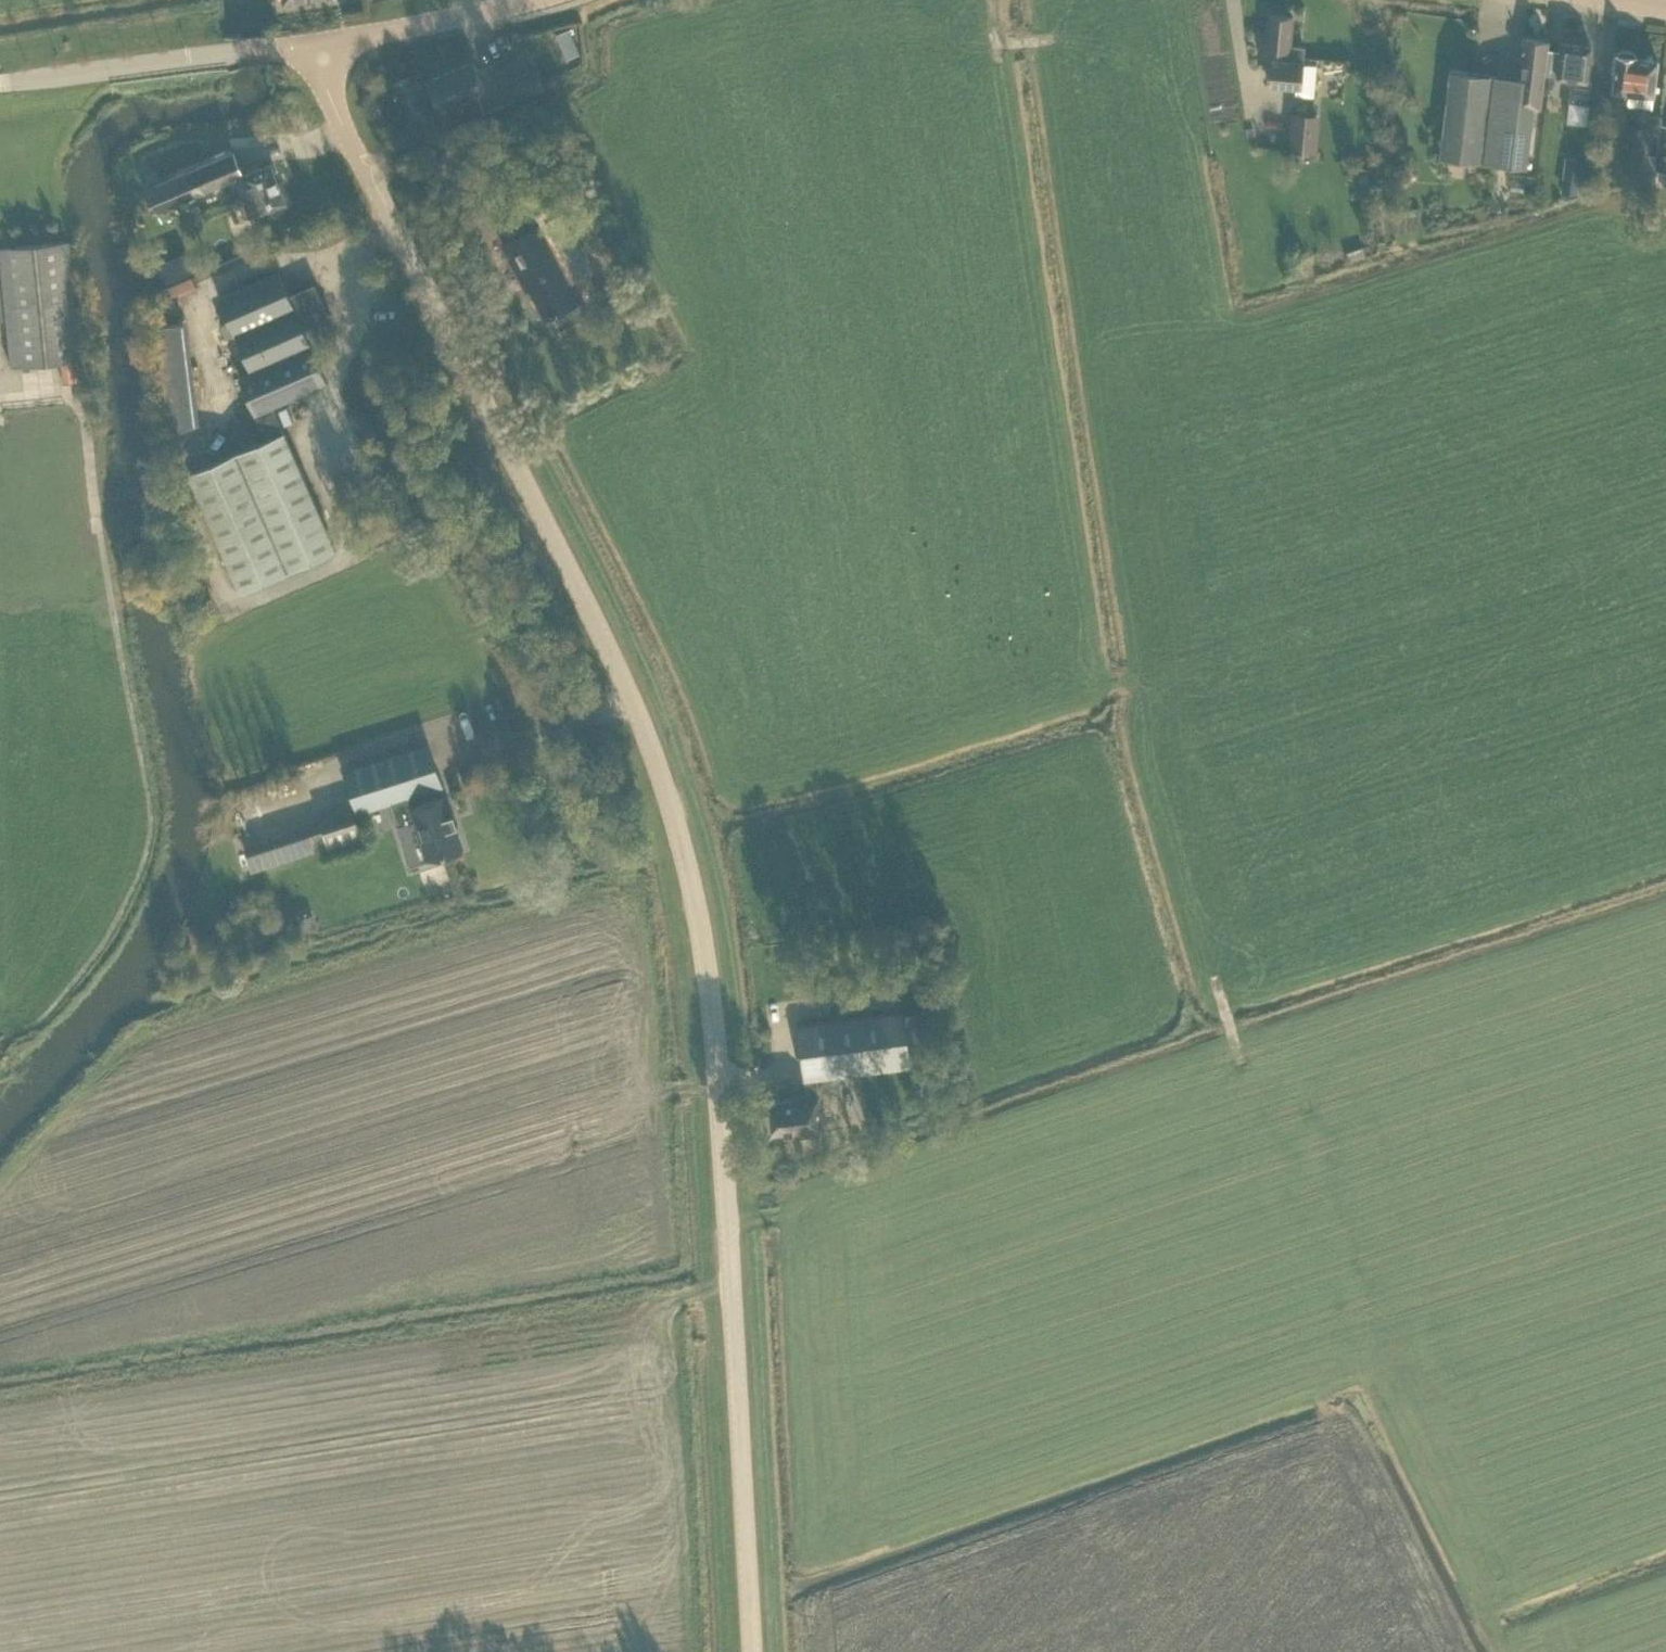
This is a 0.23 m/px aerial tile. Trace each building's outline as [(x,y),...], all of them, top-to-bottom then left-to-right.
[(1290,43),(1293,15),(1269,13),(1266,46),(1276,47),(1275,58),(1272,57),(1270,84),(1296,87),(1296,93),(1314,95),(1317,63),(1303,62),(1305,45),(1290,43)] [(573,37),(568,28),(557,33),(561,43),(573,37)] [(1548,74),(1552,48),(1548,47),(1549,40),(1524,36),(1519,77),(1450,69),(1440,155),(1527,166),(1534,105),(1540,106),(1544,74),(1548,74)] [(1560,49),(1552,48),(1548,74),(1578,78),(1578,79),(1571,79),(1569,100),(1589,103),(1592,79),(1587,78),(1591,44),(1561,40),(1560,49)] [(1613,89),(1629,91),(1628,103),(1652,105),(1658,59),(1637,56),(1637,54),(1617,52),(1613,89)] [(473,60),(427,80),(440,111),(453,105),(455,109),(450,111),(455,123),(486,110),(481,97),(475,100),(474,97),(487,91),(473,60)] [(546,86),(536,64),(512,75),(521,97),(546,86)] [(415,73),(391,83),(406,118),(407,118),(419,147),(443,137),(415,73)] [(1287,148),(1317,151),(1320,113),(1291,111),(1287,148)] [(1659,132),(1662,113),(1650,111),(1648,131),(1659,132)] [(1665,169),(1665,124),(1661,123),(1656,168),(1665,169)] [(145,188),(155,213),(222,184),(230,202),(244,196),(252,215),(286,200),(270,163),(244,174),(234,151),(186,172),(186,171),(145,188)] [(1578,192),(1581,169),(1564,167),(1561,190),(1578,192)] [(542,225),(503,245),(526,289),(531,287),(546,316),(581,298),(571,279),(576,276),(566,256),(579,249),(561,215),(542,225)] [(0,248),(0,319),(5,318),(10,365),(59,360),(79,358),(67,241),(0,248)] [(1352,259),(1365,254),(1362,245),(1348,250),(1352,259)] [(241,589),(337,547),(274,404),(328,381),(312,344),(337,333),(331,318),(334,313),(327,310),(316,283),(290,295),(279,270),(219,297),(229,319),(235,333),(251,371),(239,376),(267,438),(190,472),(241,589)] [(227,336),(235,333),(229,319),(221,323),(227,336)] [(153,323),(161,427),(193,425),(186,320),(153,323)] [(61,381),(82,379),(79,358),(59,360),(61,381)] [(429,742),(345,769),(358,811),(391,801),(401,833),(404,844),(421,839),(426,837),(432,856),(462,846),(455,825),(458,824),(457,823),(452,824),(449,815),(455,814),(454,812),(451,813),(446,794),(412,805),(409,796),(442,785),(429,742)] [(321,819),(331,848),(363,838),(353,809),(321,819)] [(791,1098),(763,1102),(768,1137),(795,1133),(795,1135),(824,1131),(817,1077),(937,1061),(930,1007),(798,1025),(805,1079),(807,1094),(790,1096),(791,1098)] [(920,1082),(921,1091),(937,1089),(935,1080),(920,1082)]
